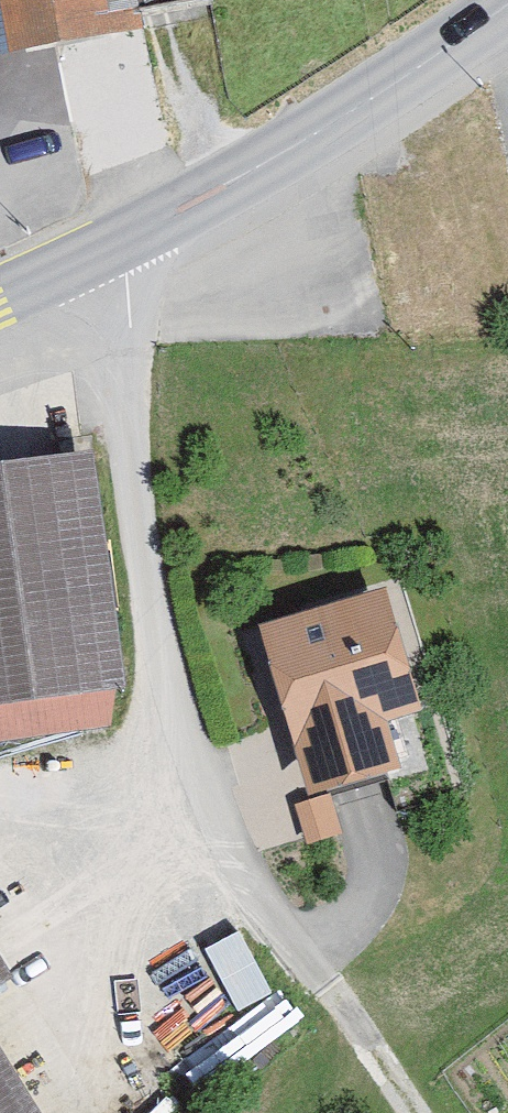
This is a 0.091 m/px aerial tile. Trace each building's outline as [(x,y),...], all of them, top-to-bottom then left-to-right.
[(7,61),(109,45),(102,0),(0,0),(0,16),(7,61)] [(94,456),(0,470),(0,744),(120,727),(115,688),(127,687),(94,456)] [(424,715),(389,594),(263,630),(311,795),(402,768),(390,725),(424,715)] [(342,837),(331,800),(298,810),(309,847),(342,837)] [(0,957),(0,988),(14,979),(0,957)] [(0,1042),(0,1112),(46,1112),(0,1042)]
